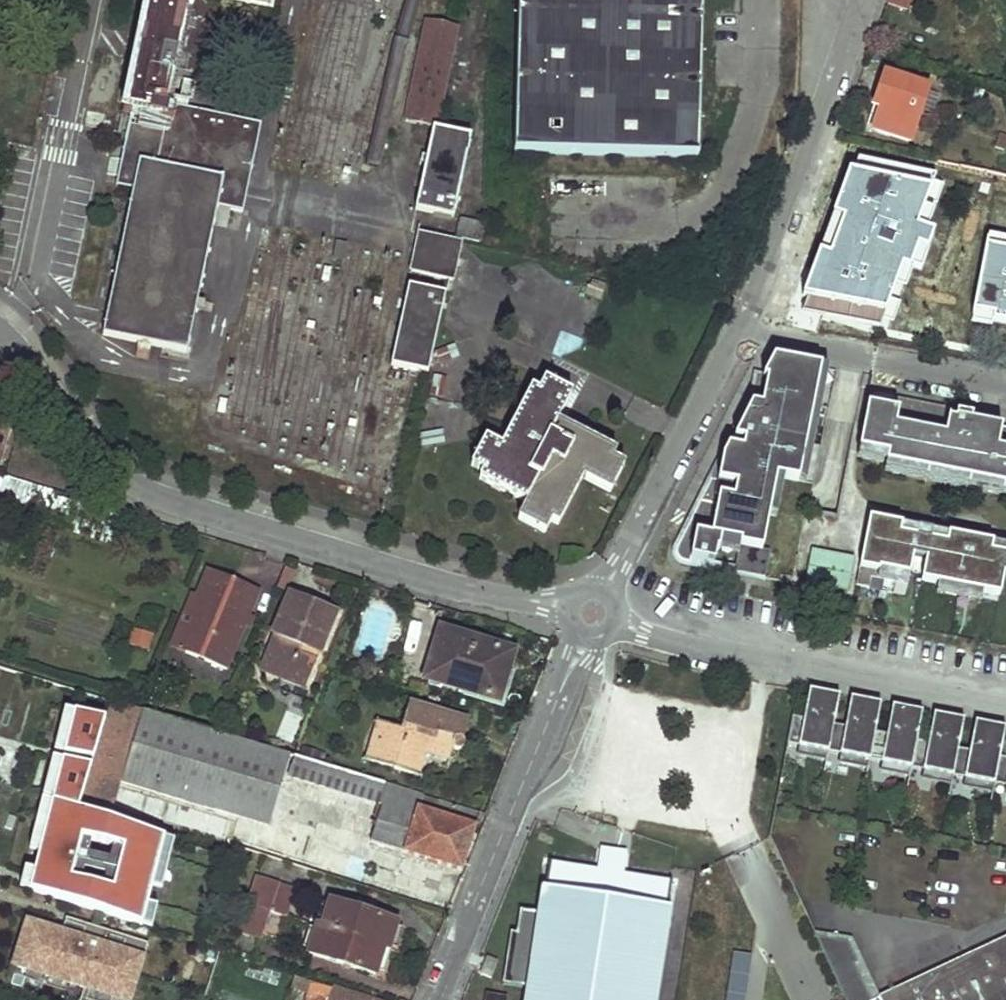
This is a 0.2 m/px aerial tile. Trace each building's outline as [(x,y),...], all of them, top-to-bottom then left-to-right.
[(244,194),(258,125),(169,107),(191,0),(146,0),(122,111),(130,113),(119,166),(244,194)] [(515,152),(695,157),(701,0),(518,0),(515,152)] [(908,10),(911,0),(889,0),(888,3),(908,10)] [(437,130),(458,27),(425,21),(404,123),(437,130)] [(875,128),(912,140),(922,109),(929,90),(929,88),(886,74),(879,97),(884,99),(875,128)] [(940,94),(929,90),(922,109),(934,114),(940,94)] [(417,212),(456,220),(473,138),(435,131),(417,212)] [(102,332),(185,350),(217,204),(240,209),(244,194),(119,166),(115,182),(132,185),(102,332)] [(465,236),(487,241),(491,224),(469,220),(465,236)] [(440,276),(456,279),(464,243),(449,240),(420,233),(412,270),(440,276)] [(868,338),(874,306),(859,303),(863,281),(810,271),(800,324),(868,338)] [(393,365),(417,371),(427,374),(446,294),(436,292),(411,285),(393,365)] [(439,363),(459,356),(455,344),(435,351),(439,363)] [(798,476),(816,356),(736,344),(702,567),(762,576),(778,473),(798,476)] [(441,398),(446,378),(433,375),(429,395),(441,398)] [(579,480),(607,493),(620,467),(609,460),(612,454),(555,425),(569,395),(542,383),(537,393),(529,389),(498,450),(482,442),(469,470),(479,475),(475,481),(522,505),(514,521),(541,535),(548,521),(557,526),(579,480)] [(974,416),(901,401),(899,411),(898,416),(909,418),(910,413),(957,422),(958,414),(974,417),(974,416)] [(860,449),(889,455),(887,463),(1005,486),(1005,429),(973,423),(974,417),(958,414),(957,422),(910,413),(909,418),(898,416),(899,411),(868,405),(860,449)] [(4,447),(11,422),(0,419),(0,446),(4,447)] [(860,449),(858,457),(887,463),(889,455),(860,449)] [(886,471),(1005,495),(1005,486),(887,463),(886,471)] [(857,585),(870,589),(872,578),(909,585),(914,556),(927,559),(923,580),(939,584),(984,592),(1001,596),(1005,573),(1005,574),(1005,572),(1005,569),(1005,553),(992,551),(994,542),(949,533),(947,542),(930,539),(927,557),(915,555),(918,537),(901,534),(903,525),(870,518),(857,585)] [(949,533),(903,525),(901,534),(918,537),(915,555),(927,557),(930,539),(947,542),(949,533)] [(994,542),(992,551),(1005,553),(1005,544),(994,542)] [(805,583),(846,590),(853,554),(812,547),(805,583)] [(184,650),(225,668),(259,590),(207,568),(196,592),(195,594),(207,599),(184,650)] [(939,584),(938,592),(982,601),(984,592),(939,584)] [(184,650),(207,599),(195,594),(196,592),(193,590),(170,644),(184,650)] [(261,663),(297,679),(302,667),(311,671),(335,613),(290,595),(261,663)] [(150,634),(132,629),(128,645),(146,650),(150,634)] [(427,678),(498,701),(513,654),(442,631),(427,678)] [(426,685),(411,680),(408,689),(423,693),(426,685)] [(823,684),(817,683),(811,711),(817,712),(823,684)] [(841,717),(846,688),(823,684),(817,712),(811,711),(800,709),(794,743),(805,745),(803,754),(833,760),(835,751),(841,717)] [(864,692),(858,691),(853,719),(859,720),(864,692)] [(883,724),(888,696),(864,692),(859,720),(853,719),(841,717),(835,751),(846,753),(845,762),(875,768),(877,758),(883,724)] [(905,699),(900,698),(894,726),(900,727),(905,699)] [(924,732),(929,704),(905,699),(900,727),(894,726),(883,724),(877,758),(888,760),(886,770),(916,775),(918,766),(924,732)] [(77,809),(109,819),(113,805),(119,787),(120,783),(142,711),(109,701),(77,809)] [(947,707),(941,706),(936,734),(942,735),(947,707)] [(374,765),(413,776),(421,748),(449,756),(452,747),(458,744),(460,740),(455,737),(460,722),(407,707),(399,730),(387,726),(374,765)] [(966,740),(971,712),(947,707),(942,735),(936,734),(924,732),(918,766),(929,768),(928,778),(958,783),(960,774),(966,740)] [(120,783),(266,826),(283,774),(289,756),(142,711),(120,783)] [(988,715),(983,714),(977,742),(983,743),(988,715)] [(988,715),(983,743),(977,742),(966,740),(960,774),(971,776),(969,786),(999,791),(1001,782),(1005,755),(1005,718),(988,715)] [(364,762),(374,765),(387,726),(376,722),(364,762)] [(455,737),(460,740),(465,724),(460,722),(455,737)] [(426,758),(446,764),(449,756),(421,748),(413,776),(419,778),(426,758)] [(370,842),(463,872),(481,814),(440,801),(436,815),(419,810),(423,796),(289,756),(283,774),(381,806),(370,842)] [(28,791),(0,783),(0,864),(7,866),(28,791)] [(624,852),(601,848),(598,869),(621,872),(624,852)] [(671,880),(621,872),(598,869),(551,861),(543,913),(521,910),(518,932),(512,931),(503,983),(531,987),(529,999),(652,999),(671,880)] [(291,890),(278,886),(256,878),(248,904),(270,911),(286,916),(294,895),(291,890)] [(384,949),(390,951),(397,925),(330,902),(322,929),(384,949)] [(239,929),(261,937),(270,911),(248,904),(239,929)] [(144,949),(22,913),(6,965),(81,986),(77,999),(129,999),(144,949)] [(309,954),(375,975),(384,949),(322,929),(318,927),(309,954)] [(878,998),(879,999),(1005,999),(1005,938),(878,998)] [(749,953),(730,950),(723,999),(743,999),(749,953)] [(290,988),(309,993),(312,982),(294,977),(290,988)] [(312,982),(309,993),(306,999),(369,999),(312,982)]
